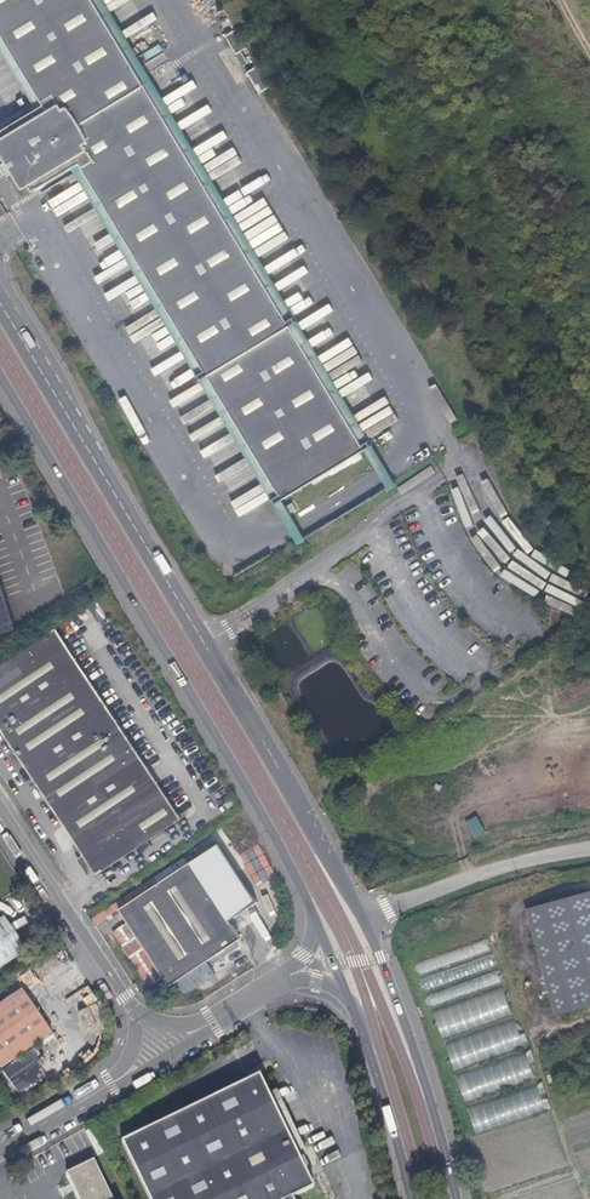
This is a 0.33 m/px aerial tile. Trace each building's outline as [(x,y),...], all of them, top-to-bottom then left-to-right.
[(34,95),(0,115),(0,144),(12,163),(21,180),(22,181),(69,154),(91,190),(121,241),(184,347),(252,460),(270,491),(353,441),(303,356),(231,235),(181,151),(133,71),(92,2),(91,0),(0,0),(0,38),(34,95)] [(235,51),(241,49),(235,34),(228,37),(235,51)] [(257,68),(249,72),(257,91),(265,88),(257,68)] [(363,435),(353,441),(382,491),(391,485),(363,435)] [(270,491),(262,496),(290,544),(300,539),(270,491)] [(17,631),(0,578),(0,650),(6,648),(2,636),(17,631)] [(56,629),(0,666),(0,729),(95,873),(148,838),(181,817),(56,629)] [(477,837),(487,831),(479,815),(468,821),(477,837)] [(170,986),(241,938),(191,862),(119,910),(170,986)] [(431,863),(423,865),(425,873),(433,870),(431,863)] [(575,1009),(589,1005),(589,890),(546,902),(575,1009)] [(575,1009),(546,902),(528,908),(558,1014),(575,1009)] [(26,951),(4,918),(0,920),(0,969),(26,951)] [(22,990),(0,1005),(0,1067),(1,1069),(52,1034),(22,990)] [(454,1069),(524,1047),(516,1020),(446,1042),(454,1069)] [(43,1066),(37,1057),(40,1055),(35,1049),(2,1071),(18,1095),(43,1078),(37,1070),(43,1066)] [(527,1054),(457,1075),(465,1100),(535,1079),(527,1054)] [(91,1074),(89,1070),(88,1069),(78,1076),(81,1081),(91,1074)] [(259,1075),(121,1142),(149,1198),(293,1198),(292,1198),(314,1188),(259,1075)] [(534,1088),(469,1108),(476,1132),(541,1112),(534,1088)] [(94,1160),(66,1173),(79,1198),(113,1198),(94,1160)]
